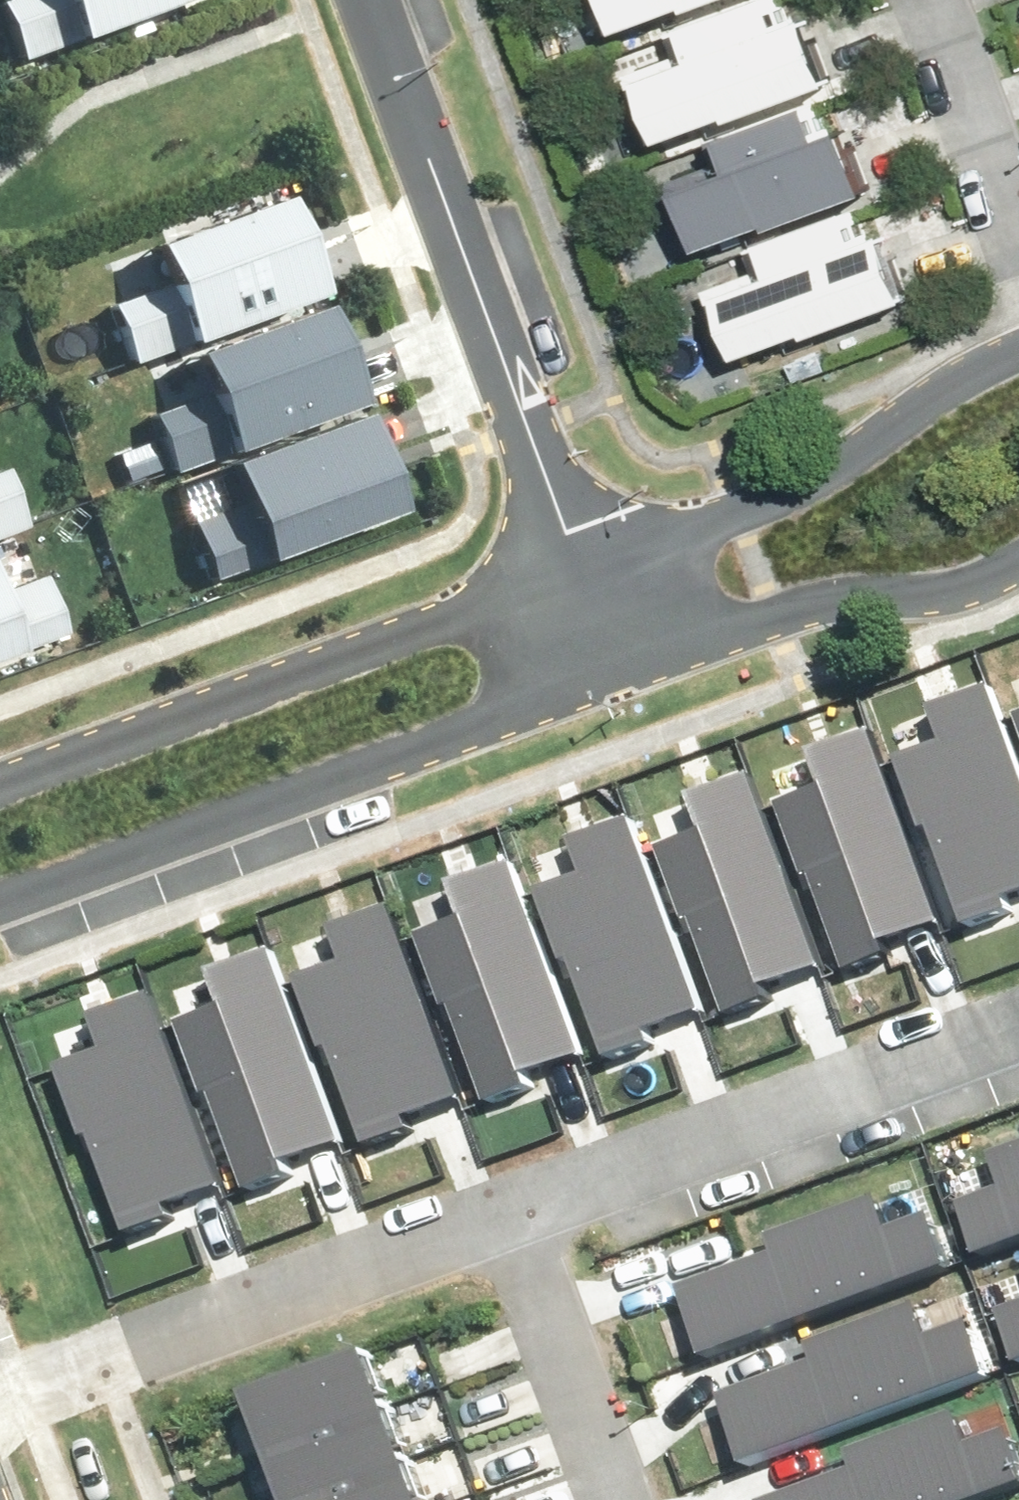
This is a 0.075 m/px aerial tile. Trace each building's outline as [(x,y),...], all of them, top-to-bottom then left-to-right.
[(154,0),(0,0),(0,8),(15,49),(154,0)] [(608,29),(680,2),(681,7),(699,0),(597,0),(608,29)] [(682,68),(627,89),(648,144),(720,118),(721,122),(813,88),(791,28),(768,37),(756,4),(670,36),(682,68)] [(722,176),(667,196),(687,252),(760,225),(761,229),(853,195),(831,135),(808,144),(796,112),(710,143),(722,176)] [(129,357),(309,293),(273,194),(146,239),(161,283),(109,302),(129,357)] [(765,277),(709,298),(730,353),(803,326),(804,331),(896,297),(874,237),(851,245),(839,213),(753,245),(765,277)] [(176,465),(356,401),(320,302),(193,347),(208,391),(156,410),(176,465)] [(219,575),(399,511),(364,412),(236,458),(252,501),(199,520),(219,575)] [(21,524),(1,469),(0,470),(0,532),(21,524)] [(63,630),(44,575),(0,590),(0,652),(63,630)] [(902,757),(928,824),(936,821),(972,917),(1018,899),(1018,897),(1016,889),(1018,887),(1018,742),(996,680),(939,701),(953,738),(902,757)] [(832,783),(782,801),(807,869),(816,865),(851,961),(899,944),(895,933),(946,914),(875,724),(818,745),(832,783)] [(708,820),(658,839),(683,906),(692,903),(728,998),(776,981),(772,970),(823,952),(752,762),(694,783),(708,820)] [(593,866),(542,884),(568,952),(576,948),(612,1044),(660,1027),(656,1016),(707,997),(636,807),(579,828),(593,866)] [(474,920),(424,939),(449,1006),(458,1003),(494,1099),(541,1081),(537,1071),(588,1052),(518,862),(460,883),(474,920)] [(354,965),(303,983),(329,1051),(337,1047),(373,1143),(421,1126),(417,1115),(468,1096),(397,906),(340,928),(354,965)] [(230,1002),(180,1021),(205,1088),(214,1085),(249,1181),(297,1163),(293,1152),(344,1134),(273,944),(216,965),(230,1002)] [(114,1048),(64,1066),(89,1134),(98,1131),(134,1226),(182,1209),(178,1198),(228,1179),(158,989),(100,1011),(114,1048)] [(991,1150),(1003,1182),(963,1197),(983,1249),(1018,1235),(1018,1139),(991,1150)] [(777,1251),(685,1286),(711,1353),(955,1260),(935,1209),(895,1224),(883,1192),(771,1235),(777,1251)] [(816,1356),(724,1391),(750,1458),(994,1365),(974,1314),(934,1329),(922,1297),(810,1339),(816,1356)] [(1003,1304),(1018,1345),(1018,1298),(1003,1304)] [(367,1347),(241,1393),(260,1445),(386,1399),(367,1347)] [(386,1399),(260,1445),(279,1497),(405,1451),(386,1399)] [(763,1496),(764,1499),(955,1499),(1018,1476),(1018,1434),(1013,1419),(973,1434),(961,1402),(849,1444),(855,1461),(763,1496)] [(279,1497),(280,1499),(423,1499),(405,1451),(279,1497)]
